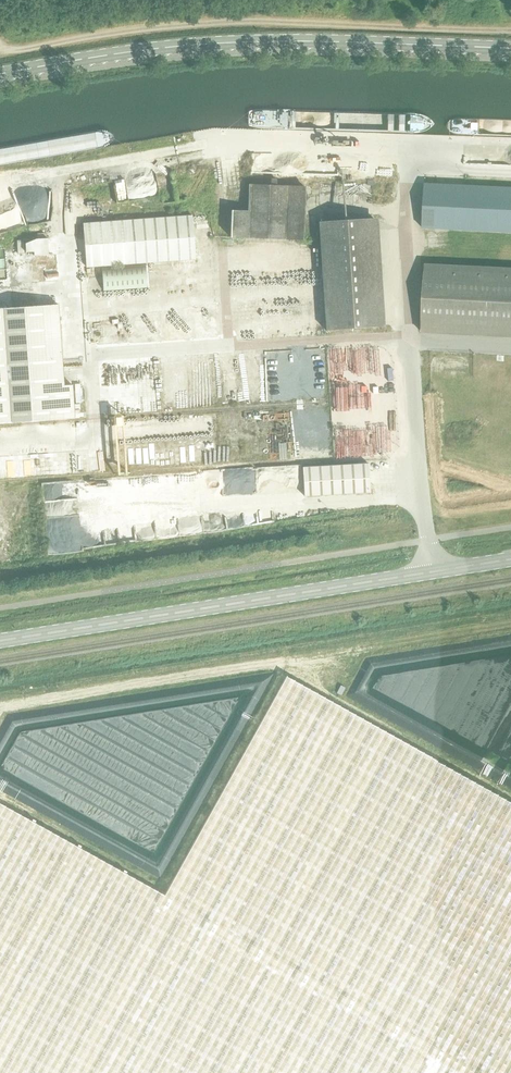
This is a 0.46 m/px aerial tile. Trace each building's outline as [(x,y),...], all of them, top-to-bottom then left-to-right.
[(117,178),(119,199),(129,198),(127,178),(117,178)] [(510,232),(510,188),(425,184),(422,227),(510,232)] [(312,201),(312,188),(251,185),(250,211),(232,211),(231,237),(303,239),(305,200),(312,201)] [(195,259),(192,216),(83,223),(86,267),(195,259)] [(319,221),(326,330),(381,327),(373,218),(319,221)] [(51,238),(29,238),(29,252),(51,252),(51,238)] [(9,279),(8,248),(0,248),(0,279),(9,279)] [(39,277),(58,276),(58,264),(50,265),(50,255),(39,255),(39,277)] [(425,265),(422,332),(510,336),(510,269),(425,265)] [(75,418),(72,385),(64,385),(58,304),(0,308),(0,423),(75,418)] [(133,442),(161,438),(157,417),(127,421),(126,414),(118,415),(120,423),(129,422),(133,442)] [(171,420),(171,431),(167,431),(167,437),(191,437),(191,420),(171,420)] [(177,457),(188,455),(186,442),(175,443),(177,457)] [(303,467),(305,496),(370,492),(369,463),(303,467)] [(230,519),(233,528),(246,523),(243,514),(230,519)] [(289,671),(165,895),(0,803),(0,1072),(510,1072),(510,795),(289,671)]
